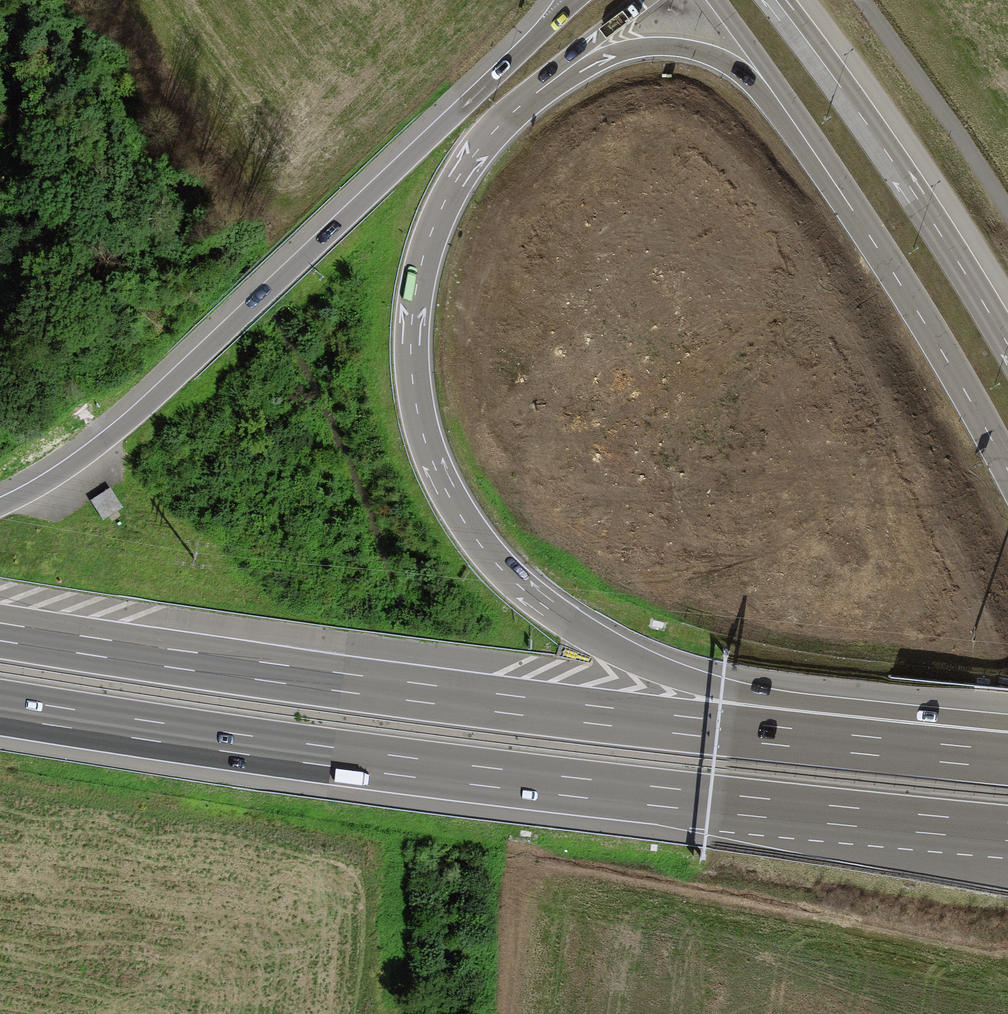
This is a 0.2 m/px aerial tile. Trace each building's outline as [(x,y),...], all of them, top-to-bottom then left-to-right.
[(91,503),(103,520),(123,508),(112,491),(110,488),(90,501),(91,503)]
